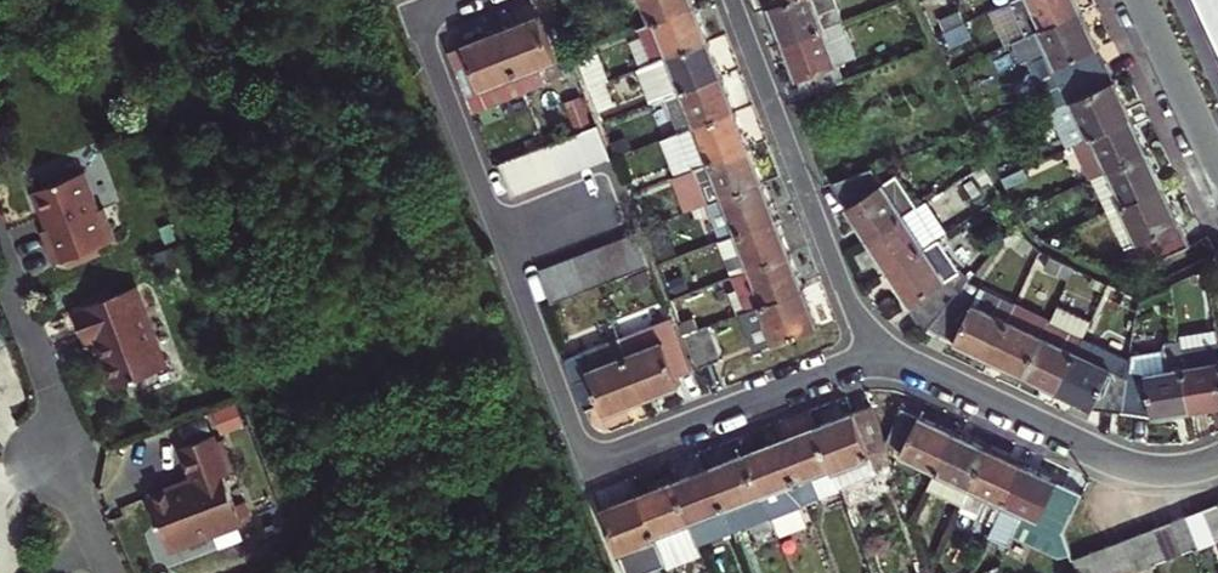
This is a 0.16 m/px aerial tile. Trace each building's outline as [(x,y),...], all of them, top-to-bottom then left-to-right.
[(652,23),(696,7),(693,0),(643,0),(652,23)] [(786,42),(846,19),(839,0),(787,0),(784,1),(772,6),(786,42)] [(1043,27),(1080,10),(1076,0),(1014,0),(1012,1),(1028,35),(1043,27)] [(1216,60),(1217,64),(1217,0),(1188,0),(1216,60)] [(696,7),(652,23),(638,28),(652,62),(653,62),(709,41),(696,7)] [(1043,27),(1060,64),(1097,46),(1080,10),(1043,27)] [(558,61),(542,17),(504,31),(520,76),(558,61)] [(786,42),(801,80),(841,64),(860,57),(846,19),(786,42)] [(504,31),(465,45),(479,82),(488,107),(526,92),(520,76),(504,31)] [(709,41),(653,62),(667,98),(722,77),(709,41)] [(1097,46),(1060,64),(1068,81),(1105,63),(1097,46)] [(580,57),(591,86),(606,80),(595,51),(580,57)] [(652,62),(641,67),(654,103),(667,98),(653,62),(652,62)] [(1105,63),(1068,81),(1075,97),(1113,79),(1105,63)] [(801,80),(808,98),(848,82),(841,64),(801,80)] [(722,77),(667,98),(681,133),(736,112),(722,77)] [(1113,79),(1075,97),(1060,104),(1077,142),(1130,117),(1113,79)] [(613,99),(606,80),(591,86),(598,105),(613,99)] [(532,107),(526,92),(488,107),(493,121),(532,107)] [(749,148),(736,112),(681,133),(694,169),(749,148)] [(1130,117),(1077,142),(1093,175),(1146,150),(1130,117)] [(599,126),(582,132),(595,166),(612,160),(599,126)] [(582,132),(566,138),(579,173),(595,166),(582,132)] [(579,173),(566,138),(550,145),(563,179),(579,173)] [(563,179),(550,145),(546,146),(533,151),(545,185),(563,179)] [(763,184),(749,148),(694,169),(708,204),(763,184)] [(1146,150),(1093,175),(1110,212),(1163,187),(1146,150)] [(533,151),(516,158),(529,192),(545,185),(533,151)] [(516,158),(500,164),(513,198),(529,192),(516,158)] [(42,225),(54,258),(121,233),(108,201),(104,202),(89,164),(32,186),(47,223),(42,225)] [(830,181),(847,206),(882,182),(870,166),(830,181)] [(882,182),(847,206),(869,238),(917,205),(895,173),(882,182)] [(777,219),(763,184),(708,204),(722,239),(724,239),(738,233),(777,219)] [(1163,187),(1110,212),(1131,257),(1143,251),(1184,232),(1163,187)] [(869,238),(890,269),(938,236),(917,205),(869,238)] [(777,219),(738,233),(751,268),(790,253),(777,219)] [(637,230),(621,236),(633,270),(650,264),(637,230)] [(1143,251),(1149,265),(1191,245),(1184,232),(1143,251)] [(751,268),(738,233),(724,239),(736,273),(751,268)] [(890,269),(912,301),(961,268),(939,235),(938,236),(890,269)] [(633,270),(621,236),(605,242),(618,276),(633,270)] [(618,276),(605,242),(589,248),(602,282),(618,276)] [(602,282),(589,248),(572,254),(586,288),(597,284),(602,282)] [(790,253),(751,268),(736,273),(749,308),(803,288),(790,253)] [(586,288),(572,254),(556,260),(569,294),(586,288)] [(569,294),(556,260),(541,266),(553,300),(569,294)] [(961,268),(912,301),(930,328),(968,281),(969,280),(961,268)] [(137,278),(74,302),(86,337),(99,332),(104,346),(101,348),(114,380),(167,359),(137,278)] [(930,328),(953,339),(977,285),(968,281),(930,328)] [(977,285),(953,339),(990,357),(1016,303),(977,285)] [(817,325),(803,288),(749,308),(747,309),(752,323),(765,318),(774,342),(817,325)] [(1058,390),(1085,333),(1093,316),(1058,300),(1049,318),(1024,373),(1058,390)] [(1024,373),(1049,318),(1016,303),(990,357),(1024,373)] [(671,318),(618,338),(641,398),(678,384),(675,375),(690,369),(677,335),(671,318)] [(718,359),(705,325),(684,333),(697,367),(718,359)] [(1128,370),(1112,367),(1098,361),(1106,343),(1085,333),(1058,390),(1094,407),(1121,411),(1128,370)] [(618,338),(569,356),(589,409),(603,403),(606,411),(641,398),(618,338)] [(1112,367),(1120,349),(1106,343),(1098,361),(1112,367)] [(1190,411),(1217,407),(1217,363),(1183,369),(1190,411)] [(1190,411),(1183,369),(1147,374),(1153,416),(1190,411)] [(1128,370),(1121,411),(1153,416),(1147,374),(1128,370)] [(887,450),(870,408),(816,428),(840,489),(873,476),(866,459),(882,453),(887,450)] [(904,409),(890,443),(905,450),(902,456),(937,471),(955,433),(904,409)] [(171,479),(151,487),(172,540),(256,508),(241,469),(235,471),(219,426),(184,440),(196,472),(179,479),(171,479)] [(840,489),(816,428),(781,442),(805,503),(840,489)] [(971,487),(990,449),(955,433),(937,471),(929,488),(963,505),(971,487)] [(805,503),(781,442),(746,455),(770,516),(805,503)] [(1022,464),(990,449),(971,487),(986,495),(977,516),(994,524),(1005,502),(1022,464)] [(770,516),(746,455),(709,469),(734,529),(746,525),(770,516)] [(1058,481),(1022,464),(1005,502),(994,524),(990,535),(1005,542),(1012,533),(1029,541),(1058,481)] [(734,529),(709,469),(675,482),(699,543),(734,529)] [(1064,533),(1084,492),(1058,481),(1029,541),(1063,557),(1072,554),(1064,533)] [(699,543),(675,482),(641,495),(657,538),(665,557),(699,543)] [(641,495),(603,510),(620,553),(657,538),(641,495)] [(1204,510),(1215,539),(1217,537),(1217,505),(1204,510)] [(1215,539),(1204,510),(1186,517),(1198,545),(1215,539)] [(1198,545),(1186,517),(1171,523),(1183,551),(1190,549),(1198,545)] [(1183,551),(1171,523),(1156,529),(1167,557),(1183,551)] [(1167,557),(1156,529),(1140,535),(1151,564),(1157,561),(1167,557)] [(1151,564),(1140,535),(1124,541),(1135,570),(1151,564)] [(1124,541),(1108,548),(1118,572),(1127,572),(1135,570),(1124,541)] [(665,557),(669,568),(704,554),(699,543),(665,557)] [(1108,548),(1091,554),(1098,572),(1118,572),(1108,548)] [(1091,554),(1076,560),(1081,572),(1098,572),(1091,554)]
